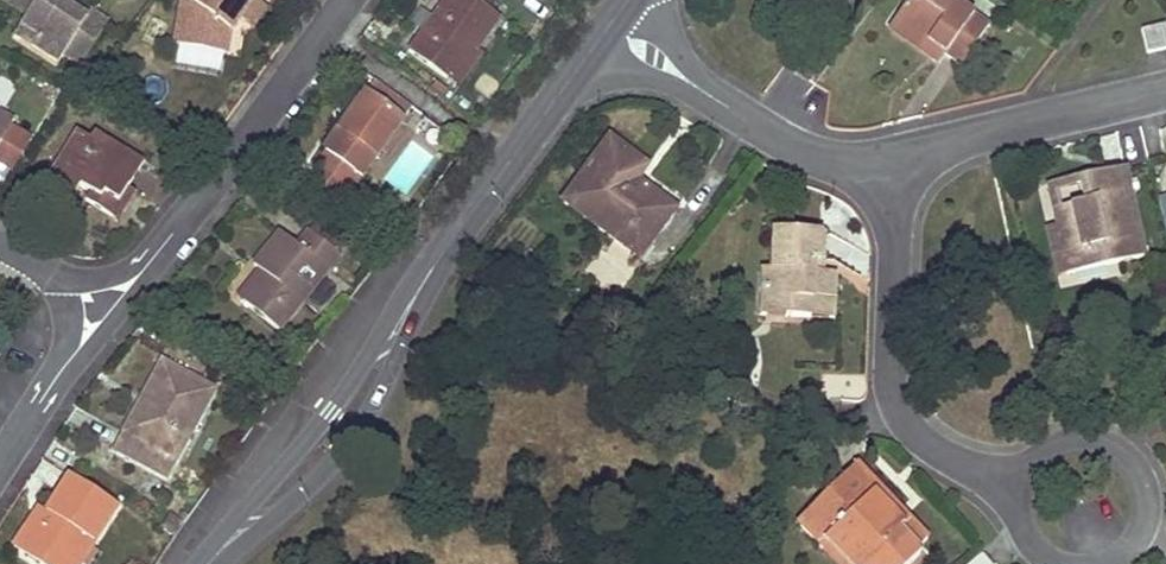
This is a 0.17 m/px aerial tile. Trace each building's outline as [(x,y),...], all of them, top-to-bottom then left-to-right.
[(59,0),(1,0),(23,14),(18,22),(37,34),(29,45),(56,62),(61,54),(78,65),(106,23),(88,12),(85,17),(59,0)] [(88,12),(71,0),(59,0),(85,17),(88,12)] [(171,45),(216,53),(220,31),(231,33),(240,20),(212,0),(196,0),(196,1),(189,0),(179,0),(171,45)] [(240,20),(253,1),(253,0),(212,0),(240,20)] [(486,0),(446,0),(408,53),(446,80),(469,48),(475,53),(477,51),(499,19),(482,6),(486,0)] [(896,18),(940,50),(945,53),(960,64),(988,26),(952,0),(908,0),(896,18)] [(267,12),(253,1),(240,20),(254,31),(267,12)] [(940,50),(896,18),(889,27),(938,62),(945,53),(940,50)] [(29,45),(37,34),(18,22),(11,33),(29,45)] [(1165,22),(1142,28),(1147,53),(1165,48),(1165,26),(1165,22)] [(231,33),(220,31),(216,53),(227,54),(231,33)] [(469,48),(446,80),(456,87),(480,54),(477,51),(475,53),(469,48)] [(348,127),(345,132),(340,128),(315,163),(352,190),(401,120),(364,94),(343,124),(345,126),(348,127)] [(0,113),(0,140),(9,125),(12,119),(0,113)] [(9,125),(0,140),(0,160),(13,168),(30,137),(9,125)] [(142,162),(94,132),(89,138),(76,130),(52,168),(79,185),(89,192),(84,199),(109,215),(127,186),(142,162)] [(641,182),(635,191),(632,188),(629,186),(636,179),(645,165),(609,138),(562,200),(639,257),(675,208),(641,182)] [(1144,256),(1124,167),(1101,172),(1105,190),(1100,191),(1096,192),(1092,174),(1077,177),(1082,202),(1052,207),(1055,225),(1066,273),(1144,256)] [(74,192),(79,185),(52,168),(47,176),(74,192)] [(1100,191),(1105,190),(1101,172),(1092,174),(1096,192),(1100,191)] [(1047,184),(1052,207),(1082,202),(1077,177),(1047,184)] [(641,182),(636,179),(629,186),(632,188),(635,191),(641,182)] [(116,219),(134,191),(127,186),(109,215),(116,219)] [(346,246),(317,222),(309,231),(339,255),(346,246)] [(1057,275),(1066,273),(1055,225),(1047,226),(1057,275)] [(816,263),(818,263),(820,263),(822,232),(775,229),(773,270),(765,270),(762,316),(812,318),(813,299),(830,300),(832,272),(820,272),(816,272),(816,267),(816,263)] [(266,275),(244,302),(278,330),(339,255),(309,231),(297,246),(280,232),(253,264),(260,270),(266,275)] [(266,275),(260,270),(238,297),(244,302),(266,275)] [(830,300),(813,299),(812,318),(829,319),(830,300)] [(124,433),(116,448),(166,475),(212,390),(162,362),(143,397),(154,403),(152,408),(148,406),(130,437),(124,433)] [(143,397),(124,433),(130,437),(148,406),(152,408),(154,403),(143,397)] [(924,539),(904,519),(897,525),(891,518),(868,495),(874,489),(852,466),(823,495),(845,517),(820,541),(843,563),(908,563),(918,555),(914,550),(924,539)] [(69,475),(46,512),(50,515),(43,525),(32,518),(13,546),(41,563),(70,563),(73,559),(81,563),(118,507),(69,475)] [(904,519),(874,489),(868,495),(891,518),(897,525),(904,519)] [(823,495),(799,518),(820,541),(845,517),(823,495)] [(39,507),(32,518),(43,525),(50,515),(46,512),(39,507)] [(173,540),(185,522),(173,514),(161,531),(173,540)]
